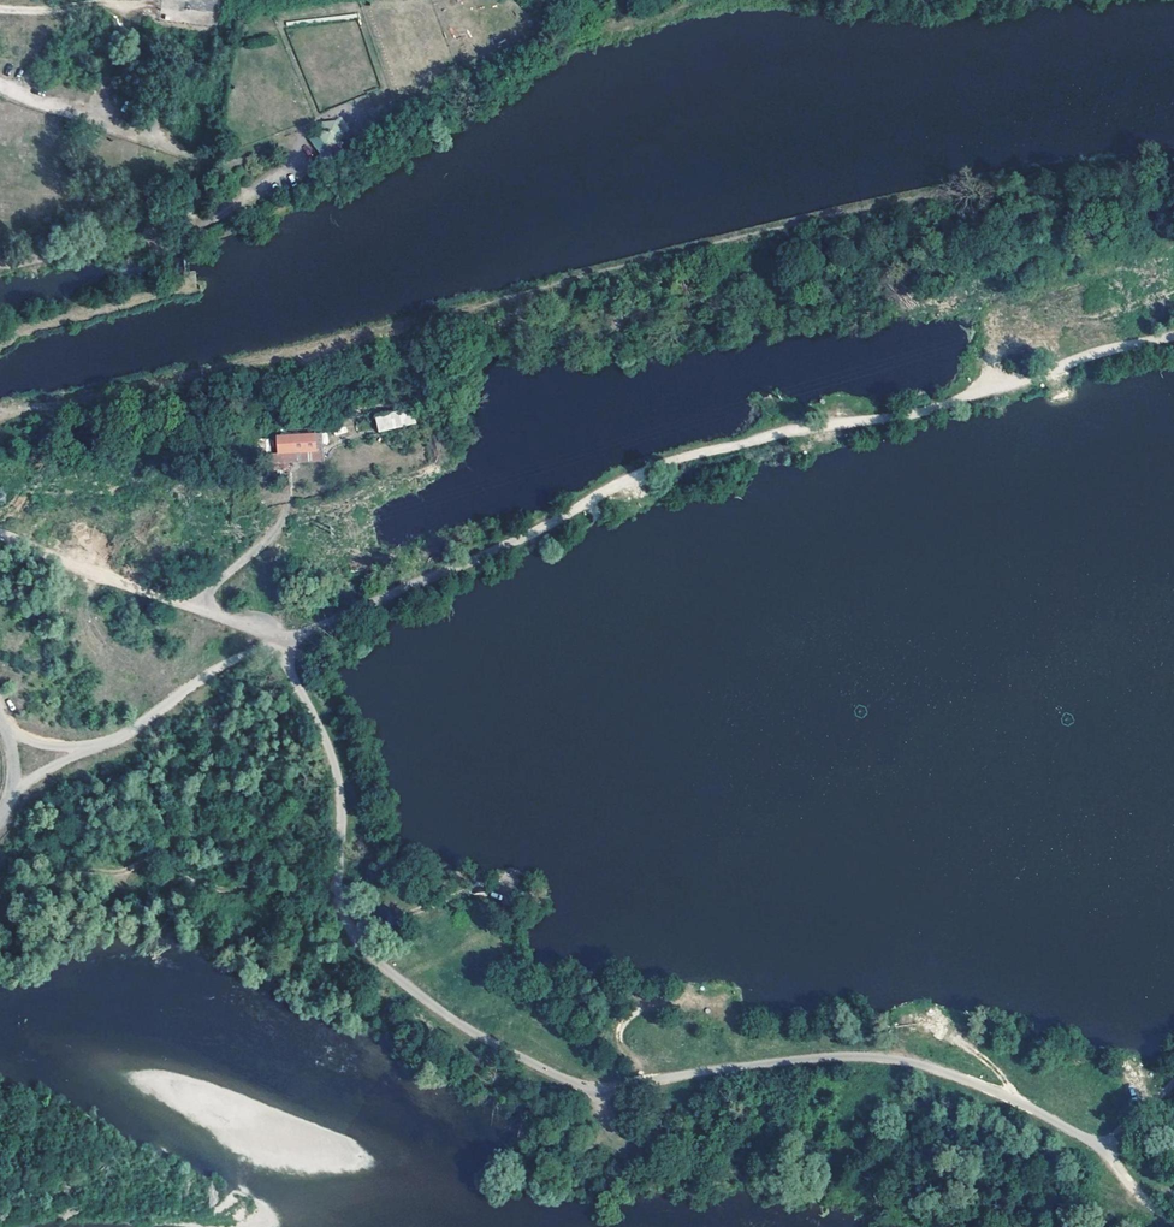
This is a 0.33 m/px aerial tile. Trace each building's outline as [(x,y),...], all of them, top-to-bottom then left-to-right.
[(321,132),(310,137),(319,154),(350,139),(339,116),(318,126),(321,132)] [(406,418),(403,402),(367,410),(370,427),(406,418)] [(306,446),(306,430),(268,430),(268,447),(306,446)]
